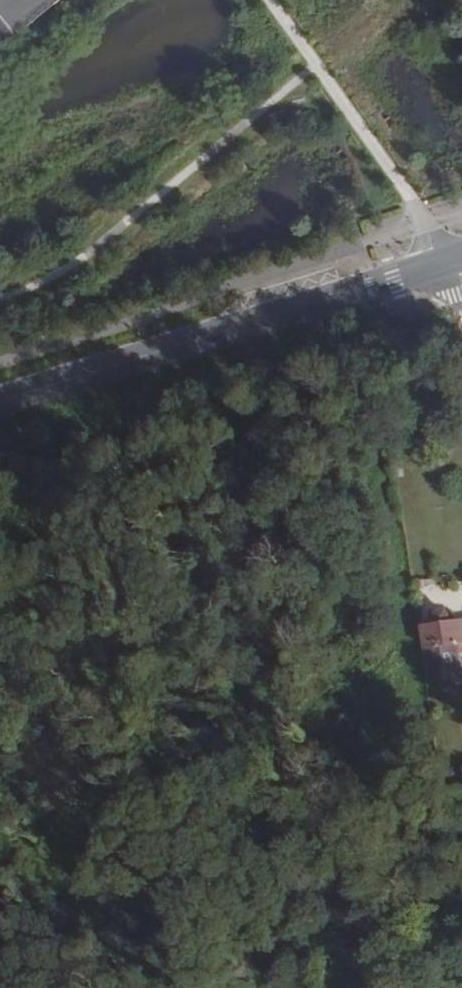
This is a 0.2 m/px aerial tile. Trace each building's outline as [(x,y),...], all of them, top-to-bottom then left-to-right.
[(59,0),(0,0),(0,49),(59,0)] [(429,683),(461,679),(458,656),(461,655),(461,623),(450,624),(448,617),(444,610),(434,611),(432,620),(433,627),(421,628),(429,683)]
